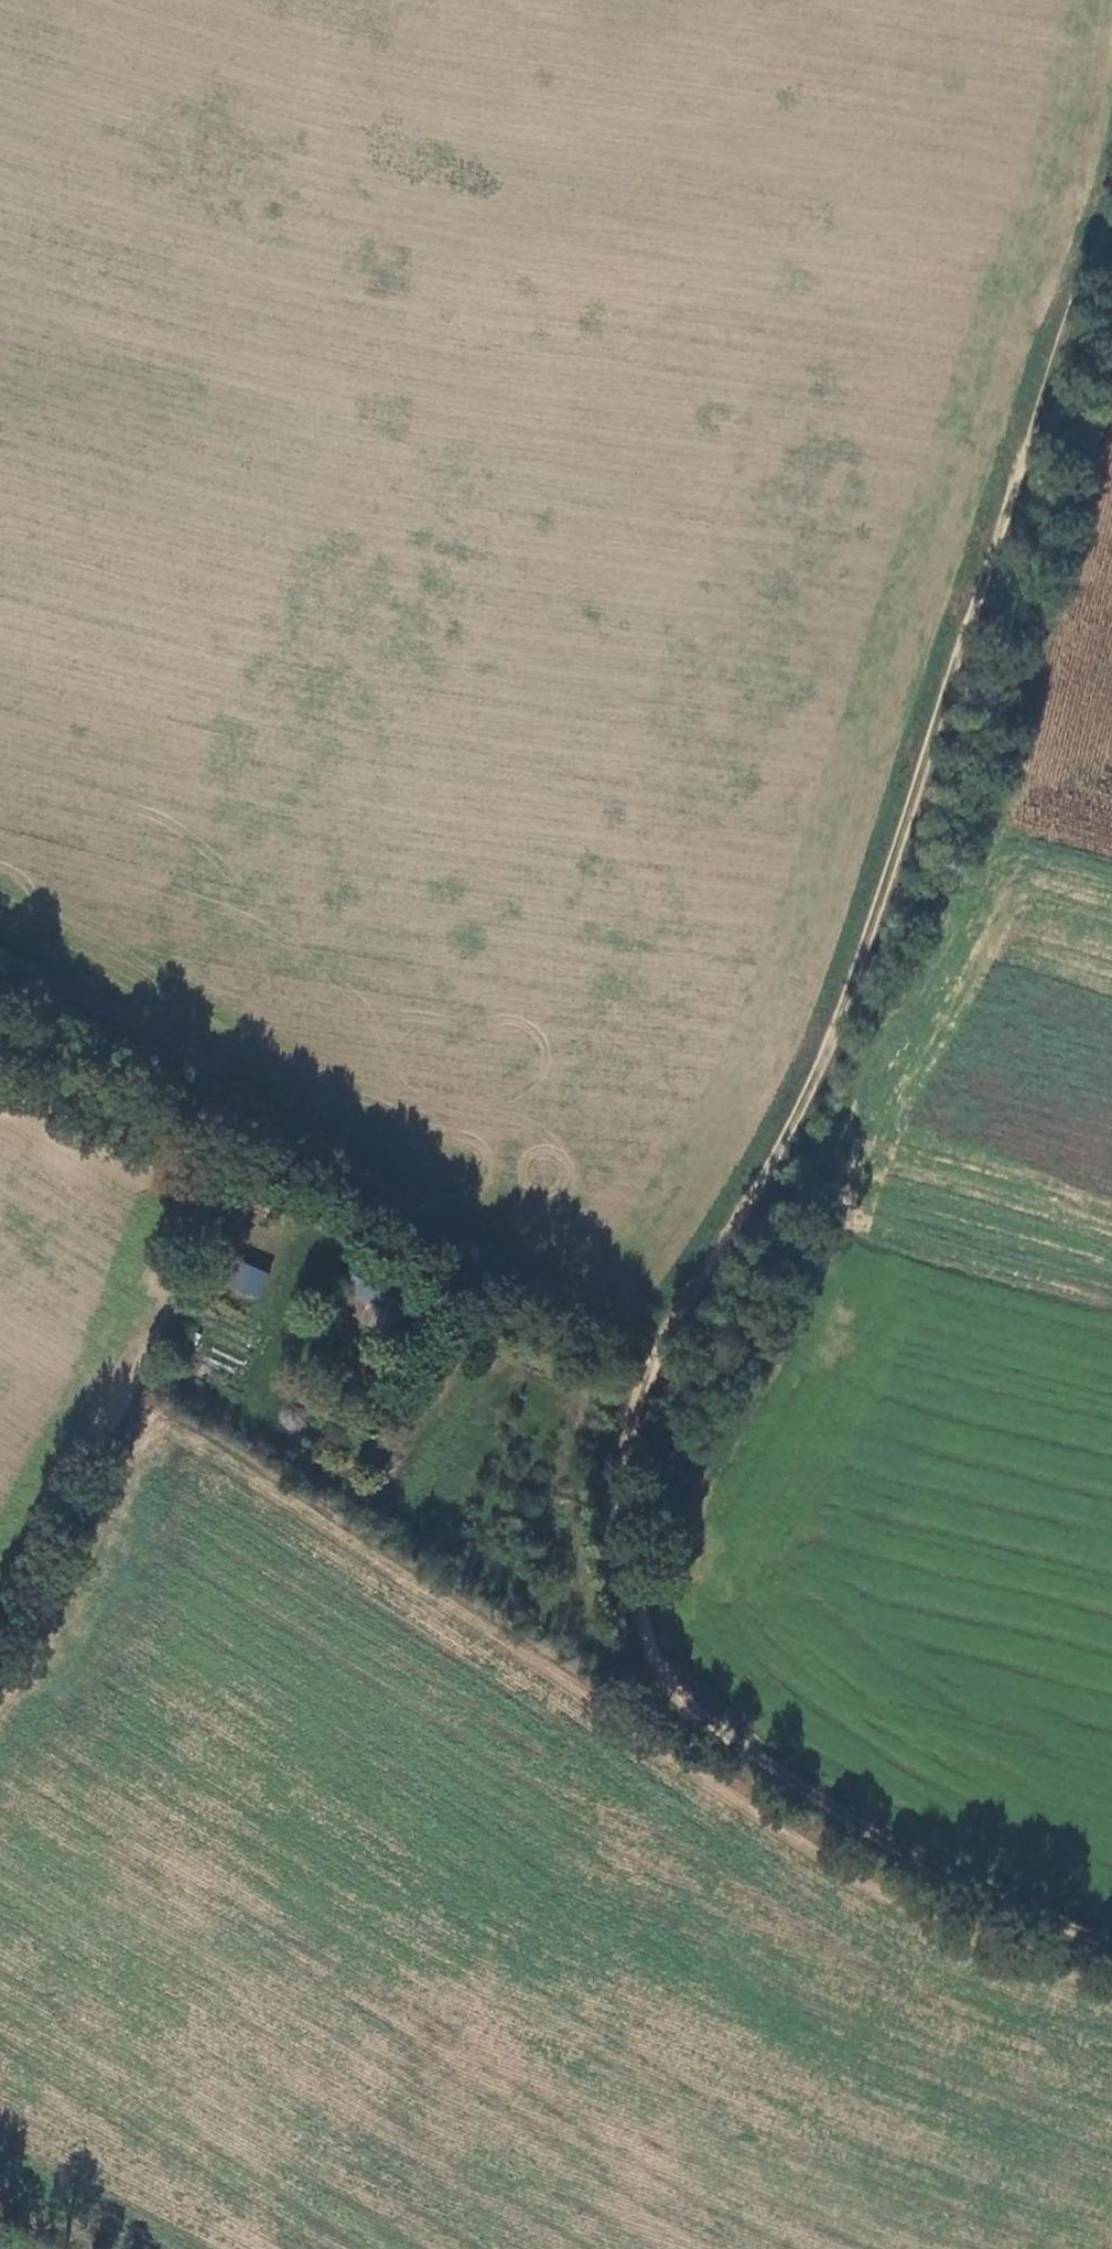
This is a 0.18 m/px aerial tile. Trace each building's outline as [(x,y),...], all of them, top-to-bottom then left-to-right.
[(226,1289),(259,1299),(268,1271),(235,1261),(226,1289)]
